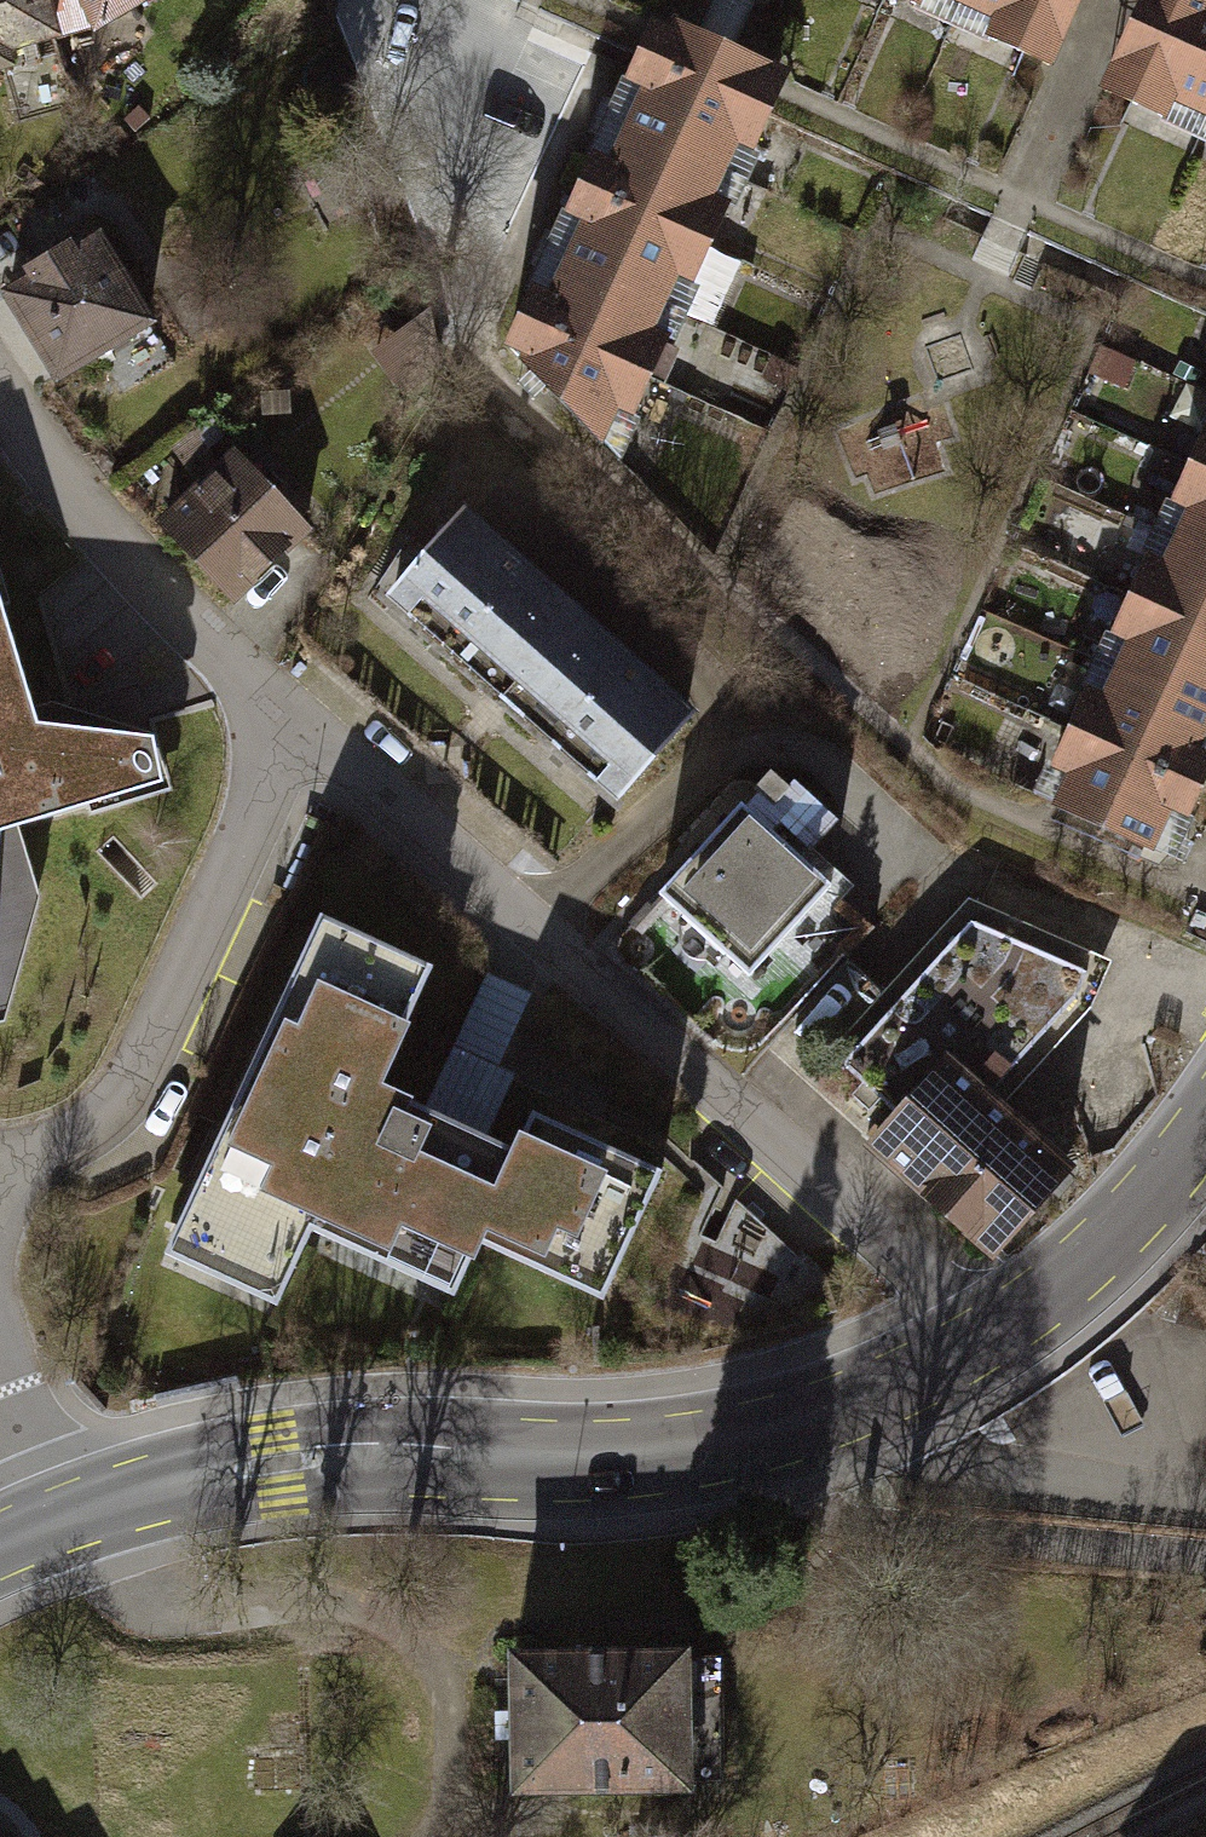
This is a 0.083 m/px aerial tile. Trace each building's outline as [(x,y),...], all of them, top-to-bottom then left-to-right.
[(80,70),(53,0),(0,0),(0,83),(80,70)] [(80,70),(196,0),(53,0),(80,70)] [(883,24),(925,42),(943,0),(893,0),(883,24)] [(925,42),(967,61),(994,0),(943,0),(925,42)] [(967,61),(1010,80),(1046,0),(994,0),(967,61)] [(1010,80),(1052,98),(1096,0),(1046,0),(1010,80)] [(1147,0),(1135,0),(1084,115),(1126,134),(1179,14),(1147,0)] [(1179,14),(1126,134),(1169,153),(1205,69),(1205,26),(1179,14)] [(780,105),(642,46),(628,78),(767,137),(780,105)] [(1169,153),(1205,169),(1205,69),(1169,153)] [(767,137),(628,78),(615,110),(753,169),(767,137)] [(753,169),(615,110),(601,144),(739,202),(753,169)] [(739,202),(601,144),(587,176),(725,234),(739,202)] [(725,234),(587,176),(572,210),(711,269),(725,234)] [(711,269),(572,210),(559,243),(697,301),(711,269)] [(697,301),(559,243),(545,276),(683,335),(697,301)] [(93,254),(6,298),(54,394),(142,350),(93,254)] [(683,335),(545,276),(531,309),(669,367),(683,335)] [(669,367),(531,309),(517,342),(655,400),(669,367)] [(655,400),(517,342),(503,374),(641,433),(655,400)] [(1200,451),(1186,484),(1205,492),(1205,454),(1200,451)] [(308,546),(240,474),(163,546),(232,618),(308,546)] [(1186,484),(1172,517),(1205,532),(1205,492),(1186,484)] [(1172,517),(1158,550),(1205,571),(1205,532),(1172,517)] [(689,742),(454,535),(375,625),(609,832),(689,742)] [(1158,550),(1143,584),(1205,610),(1205,571),(1158,550)] [(1143,584),(1130,616),(1205,649),(1205,610),(1143,584)] [(6,1027),(41,907),(18,839),(165,799),(149,740),(56,714),(40,718),(0,591),(0,1029),(6,1027)] [(1130,616),(1116,649),(1205,688),(1205,649),(1130,616)] [(1116,649),(1102,682),(1205,726),(1205,688),(1116,649)] [(1102,682),(1087,715),(1205,766),(1205,726),(1102,682)] [(1087,715),(1073,749),(1205,805),(1205,766),(1087,715)] [(1073,749),(1059,781),(1198,839),(1205,820),(1205,805),(1073,749)] [(1198,839),(1059,781),(1046,814),(1184,872),(1198,839)] [(840,913),(747,828),(656,927),(749,1012),(840,913)] [(440,978),(315,916),(145,1257),(267,1318),(313,1225),(465,1300),(487,1256),(615,1319),(680,1188),(537,1117),(510,1172),(376,1106),(440,978)] [(1102,978),(965,917),(817,1083),(1003,1246),(1064,1177),(987,1108),(1102,978)] [(689,1670),(498,1668),(496,1820),(687,1826),(689,1670)]
